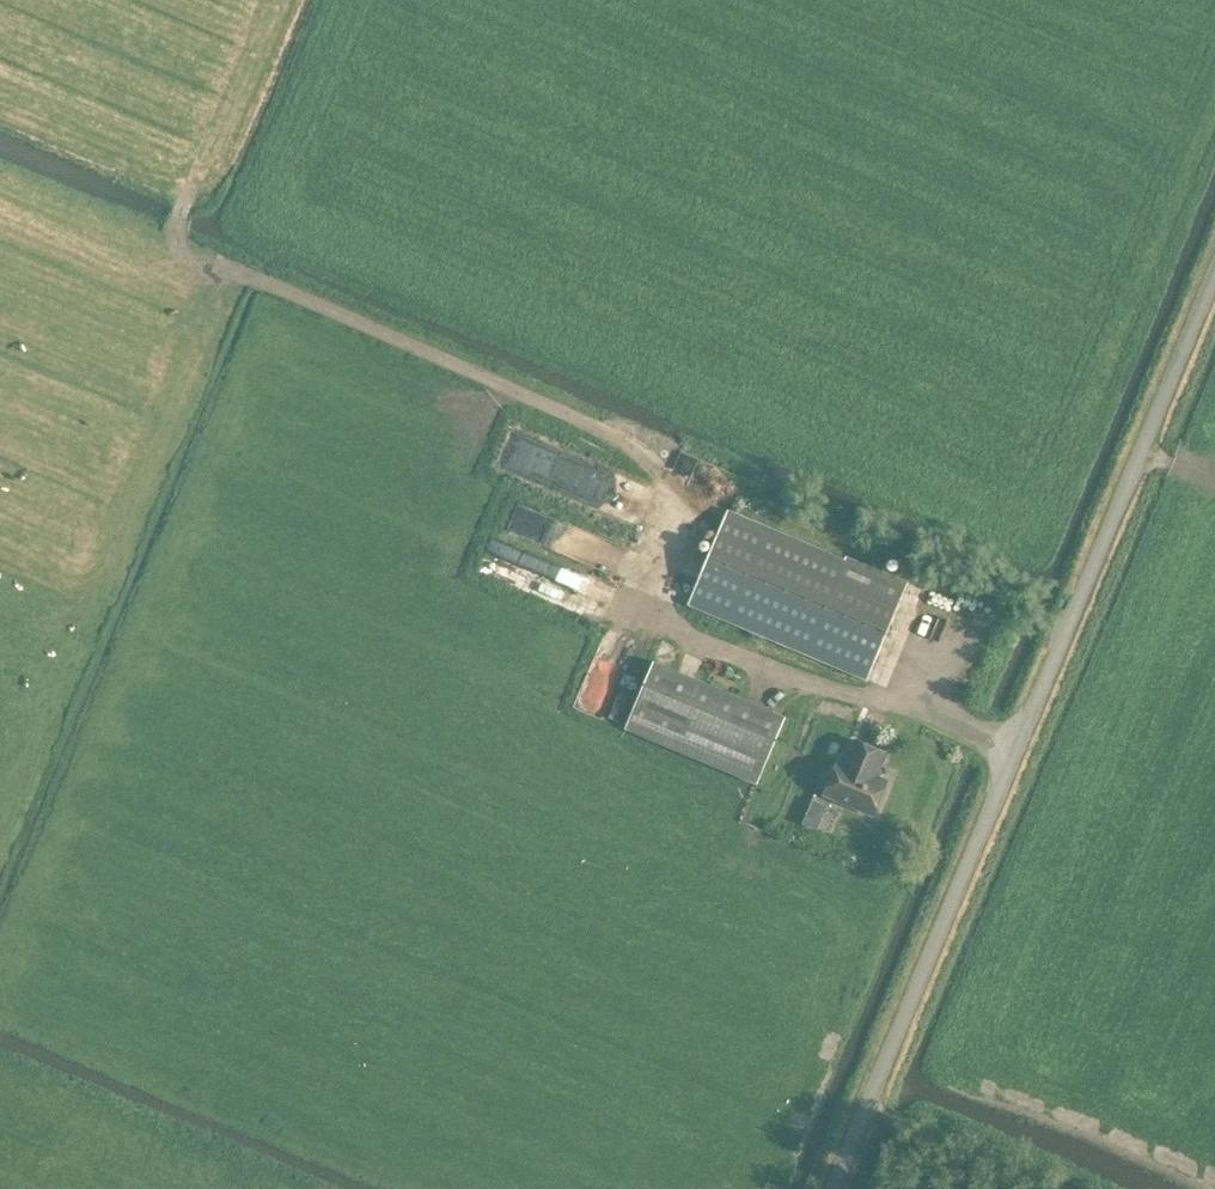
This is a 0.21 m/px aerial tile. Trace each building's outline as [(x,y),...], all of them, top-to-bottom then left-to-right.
[(516,435),(503,466),(649,525),(662,494),(516,435)] [(729,506),(688,603),(868,678),(908,582),(729,506)] [(758,784),(786,716),(653,660),(625,728),(758,784)] [(825,793),(873,814),(888,780),(876,775),(886,751),(856,739),(846,762),(839,759),(825,793)] [(812,799),(806,823),(821,827),(828,804),(812,799)]
